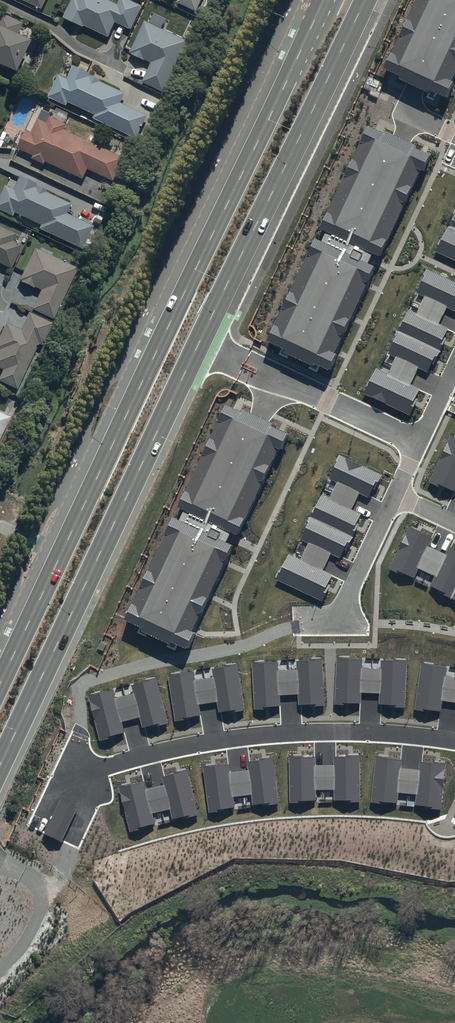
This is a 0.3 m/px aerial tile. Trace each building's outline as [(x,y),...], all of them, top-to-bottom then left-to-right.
[(42,9),(46,0),(23,0),(42,9)] [(65,14),(109,37),(117,22),(129,28),(141,5),(131,0),(120,0),(118,4),(111,0),(72,0),(65,14)] [(197,11),(203,0),(178,0),(176,2),(197,13),(197,11)] [(386,69),(445,96),(454,74),(454,0),(417,0),(386,69)] [(14,72),(29,40),(17,34),(22,23),(0,13),(0,66),(14,72)] [(142,83),(163,92),(187,41),(144,21),(129,54),(151,64),(142,83)] [(96,114),(94,117),(136,138),(148,114),(120,101),(126,90),(74,64),(67,78),(59,74),(48,96),(67,105),(69,101),(96,114)] [(124,157),(64,130),(67,123),(50,116),(48,121),(38,117),(32,130),(27,127),(17,148),(82,178),(87,168),(114,180),(124,157)] [(429,154),(368,126),(319,230),(380,258),(429,154)] [(82,248),(92,225),(66,213),(72,201),(17,176),(11,189),(3,186),(0,193),(0,211),(82,248)] [(448,231),(440,228),(428,253),(454,265),(454,216),(448,231)] [(10,268),(19,244),(12,242),(16,235),(0,226),(0,264),(10,268)] [(379,267),(315,237),(265,343),(329,373),(379,267)] [(32,310),(53,319),(76,268),(35,249),(21,281),(41,290),(32,310)] [(420,267),(409,290),(420,295),(412,313),(403,309),(385,348),(395,353),(385,374),(372,368),(360,394),(403,414),(416,386),(406,382),(414,365),(426,370),(446,326),(437,321),(443,308),(454,313),(454,312),(454,283),(420,267)] [(18,390),(50,323),(28,313),(19,330),(6,323),(0,336),(0,368),(3,370),(0,377),(0,381),(18,390)] [(287,434),(227,406),(178,507),(238,536),(287,434)] [(11,417),(0,411),(0,440),(11,417)] [(427,481),(454,494),(454,493),(454,437),(449,435),(427,481)] [(381,468),(334,445),(319,477),(331,482),(326,493),(315,491),(293,534),(303,539),(295,555),(282,549),(270,573),(316,596),(330,568),(320,563),(328,548),(336,552),(358,508),(351,504),(356,493),(366,498),(381,468)] [(234,546),(173,518),(125,620),(185,648),(234,546)] [(388,568),(415,580),(420,569),(436,576),(431,586),(454,597),(454,549),(451,547),(448,554),(429,546),(435,533),(409,522),(388,568)] [(277,660),(251,662),(255,708),(280,706),(279,694),(298,692),(299,705),(324,703),(320,657),(295,659),(296,668),(277,669),(277,660)] [(362,658),(337,657),(334,703),(359,704),(360,692),(378,693),(378,706),(403,708),(406,662),(381,660),(380,669),(362,668),(362,658)] [(421,663),(415,708),(441,712),(442,700),(454,701),(454,676),(445,675),(446,666),(421,663)] [(193,671),(167,675),(175,721),(200,716),(198,704),(216,701),(219,714),(244,709),(236,664),(211,668),(212,677),(194,680),(193,671)] [(113,689),(88,696),(100,740),(125,734),(122,722),(139,717),(143,729),(167,723),(156,678),(131,685),(133,693),(115,698),(113,689)] [(315,756),(289,756),(289,802),(315,802),(315,790),(333,790),(333,802),(359,802),(359,756),(333,756),(333,765),(315,765),(315,756)] [(401,759),(376,756),(371,802),(396,805),(398,793),(416,795),(414,807),(440,810),(445,764),(419,761),(418,770),(400,768),(401,759)] [(228,763),(202,767),(208,812),(234,809),(232,797),(250,794),(252,807),(277,803),(271,758),(246,761),(247,770),(229,772),(228,763)] [(143,781),(118,787),(129,832),(154,826),(151,814),(169,810),(171,822),(196,817),(186,772),(161,778),(163,786),(145,790),(143,781)]
